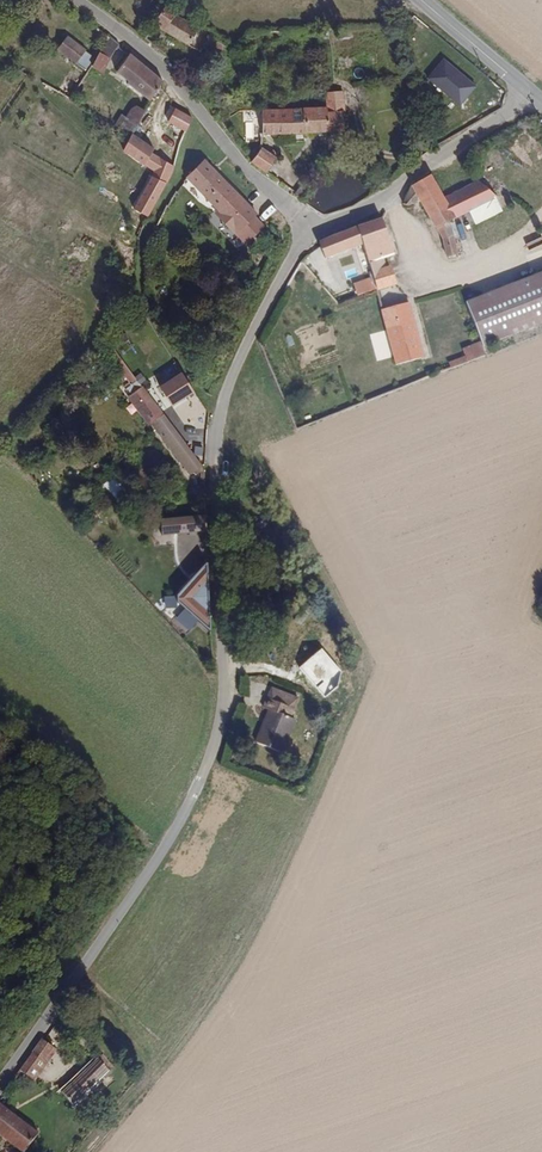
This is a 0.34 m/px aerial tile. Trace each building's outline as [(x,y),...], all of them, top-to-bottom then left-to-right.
[(199,50),(210,37),(192,26),(189,30),(176,22),(179,18),(163,8),(149,31),(191,57),(199,50)] [(81,49),(63,34),(52,45),(72,58),(79,51),(81,49)] [(98,74),(115,47),(102,36),(85,67),(98,74)] [(217,58),(225,47),(210,37),(199,50),(217,58)] [(72,58),(52,45),(51,47),(65,59),(70,61),(72,58)] [(82,65),(87,58),(79,51),(72,58),(82,65)] [(158,85),(125,56),(113,74),(147,103),(158,85)] [(82,65),(72,58),(70,61),(79,68),(82,65)] [(134,126),(141,114),(131,109),(125,120),(134,126)] [(190,124),(178,115),(171,111),(163,122),(183,136),(190,124)] [(342,136),(340,118),(322,117),(322,111),(258,112),(259,155),(251,167),(257,172),(269,179),(269,177),(276,164),(281,167),(300,136),(342,136)] [(148,155),(127,140),(120,151),(122,152),(142,167),(148,155)] [(267,229),(205,163),(182,185),(244,251),(267,229)] [(163,188),(169,174),(155,166),(147,179),(163,188)] [(469,212),(497,197),(477,181),(445,198),(431,175),(411,187),(413,192),(404,204),(413,206),(417,201),(443,243),(448,260),(458,255),(450,229),(452,221),(469,212)] [(148,220),(163,188),(147,179),(133,213),(148,220)] [(497,197),(469,212),(475,226),(502,212),(497,197)] [(391,258),(383,232),(390,224),(389,220),(381,225),(336,242),(324,247),(318,251),(326,261),(327,264),(363,252),(367,267),(380,263),(391,258)] [(393,288),(390,275),(385,276),(380,263),(367,267),(371,278),(376,296),(378,294),(393,288)] [(468,299),(478,341),(541,320),(541,277),(468,299)] [(426,364),(413,322),(407,307),(381,316),(396,370),(413,363),(417,368),(426,364)] [(134,381),(102,336),(93,345),(127,387),(134,381)] [(484,363),(480,351),(463,357),(464,363),(452,367),(452,369),(454,375),(484,363)] [(162,385),(181,372),(174,362),(155,375),(162,385)] [(182,374),(159,389),(170,409),(194,394),(182,374)] [(166,424),(139,387),(127,396),(155,433),(166,424)] [(196,475),(169,440),(166,445),(191,479),(196,475)] [(116,500),(129,489),(116,474),(103,485),(116,500)] [(208,538),(208,522),(162,522),(162,538),(208,538)] [(211,637),(206,566),(174,603),(211,637)] [(274,750),(285,716),(280,714),(286,694),(256,686),(251,705),(257,707),(246,741),(274,750)] [(41,1064),(51,1050),(39,1042),(29,1055),(41,1064)] [(70,1108),(106,1072),(93,1060),(58,1096),(70,1108)] [(19,1102),(33,1082),(18,1071),(0,1096),(4,1096),(14,1100),(19,1102)] [(0,1109),(0,1138),(21,1151),(25,1151),(37,1135),(0,1109)]
